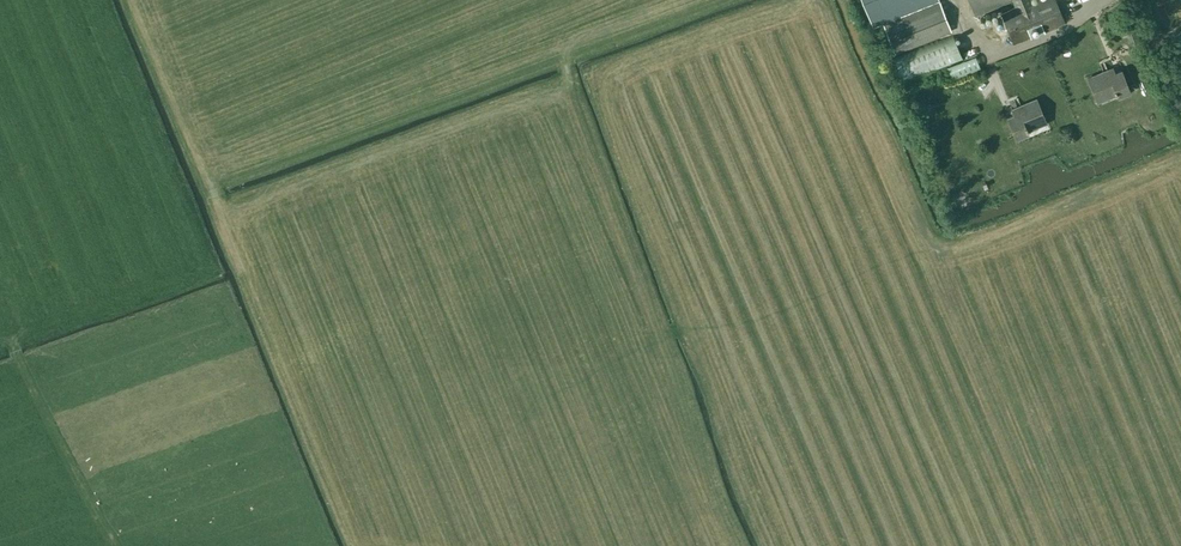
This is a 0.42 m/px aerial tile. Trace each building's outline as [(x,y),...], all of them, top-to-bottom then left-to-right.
[(872,26),(882,22),(894,52),(950,30),(939,0),(862,0),(872,26)] [(975,15),(1012,0),(969,0),(975,15)] [(1015,6),(1001,12),(1014,42),(1064,22),(1055,0),(1012,0),(1015,6)] [(1126,33),(1130,42),(1138,39),(1134,29),(1126,33)] [(963,58),(953,34),(890,59),(900,83),(963,58)] [(980,67),(975,56),(947,66),(952,78),(980,67)] [(1106,92),(1110,90),(1113,89),(1114,92),(1115,92),(1117,96),(1129,91),(1120,70),(1114,73),(1112,68),(1087,78),(1096,101),(1107,96),(1106,92)] [(1033,126),(1045,122),(1035,98),(1011,108),(1013,114),(1006,116),(1015,138),(1027,133),(1025,129),(1026,128),(1025,125),(1032,123),(1033,126)]
